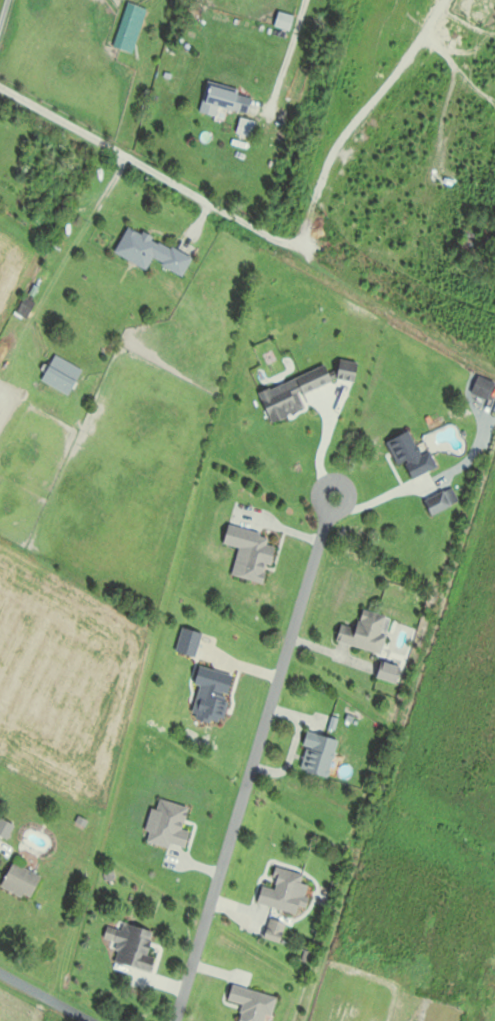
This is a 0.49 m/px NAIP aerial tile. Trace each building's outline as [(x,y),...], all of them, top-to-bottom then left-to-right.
[(137,43),(147,8),(134,4),(123,39),(137,43)] [(249,117),(255,100),(211,84),(201,112),(216,117),(220,106),(249,117)] [(115,253),(148,270),(153,260),(184,276),(192,258),(130,226),(115,253)] [(17,311),(27,317),(35,303),(26,298),(17,311)] [(42,380),(70,395),(84,370),(56,354),(42,380)] [(341,377),(357,377),(357,362),(341,362),(341,377)] [(260,390),(271,422),(307,409),(301,393),(334,381),(328,366),(260,390)] [(439,467),(431,449),(421,454),(411,430),(387,441),(398,466),(407,462),(414,477),(439,467)] [(233,575),(267,583),(276,545),(269,543),(271,534),(229,524),(225,543),(240,547),(233,575)] [(337,641),(381,652),(391,616),(363,608),(358,627),(342,622),(337,641)] [(300,768),(329,776),(339,738),(310,731),(300,768)] [(189,807),(159,799),(156,808),(154,807),(145,839),(186,851),(192,831),(183,829),(189,807)] [(1,886),(30,900),(42,876),(13,862),(1,886)] [(304,874),(280,867),(274,888),(263,885),(258,903),(302,915),(310,885),(302,882),(304,874)] [(104,938),(120,943),(115,961),(153,972),(157,957),(149,954),(155,931),(118,920),(116,928),(108,925),(104,938)] [(233,984),(228,1001),(244,1005),(239,1020),(266,1020),(267,1015),(273,1017),(278,996),(233,984)]
